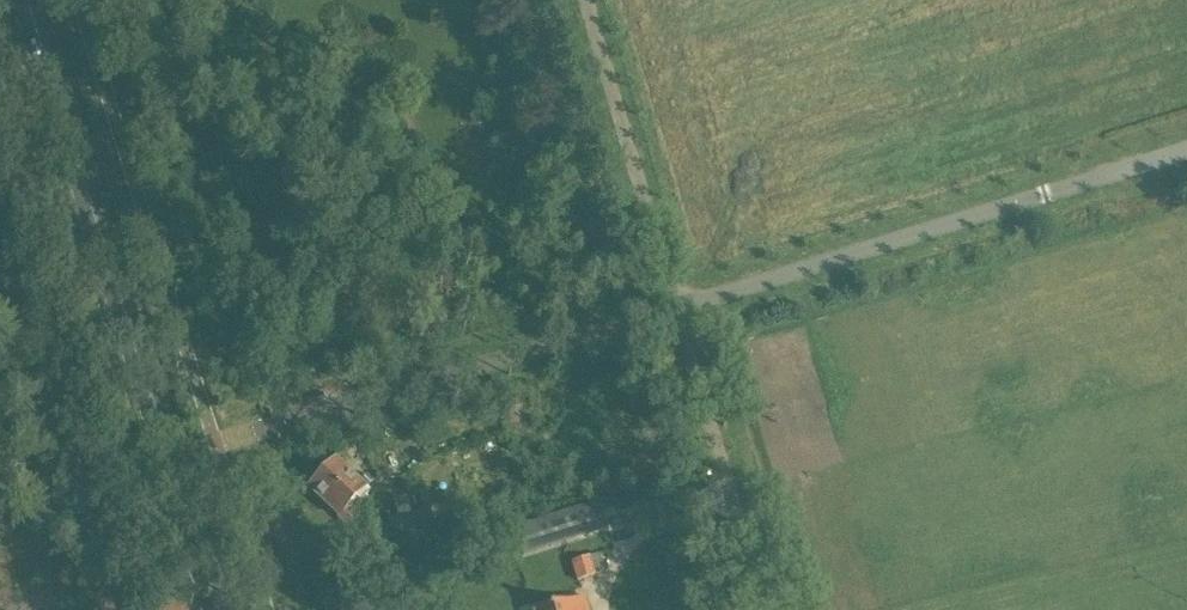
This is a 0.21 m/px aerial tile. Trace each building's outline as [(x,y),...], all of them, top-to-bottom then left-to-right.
[(514,133),(506,135),(511,156),(519,154),(514,133)] [(348,528),(356,519),(345,508),(364,489),(336,462),(308,490),(348,528)] [(366,475),(360,482),(366,488),(373,482),(366,475)] [(410,512),(406,498),(398,500),(395,510),(403,540),(418,536),(415,525),(452,511),(448,501),(413,514),(412,512),(410,512)] [(571,512),(515,530),(521,549),(563,536),(565,543),(579,538),(571,512)] [(604,572),(600,557),(589,560),(589,559),(571,564),(576,582),(594,576),(594,575),(604,572)] [(583,597),(542,609),(587,609),(583,597)]
